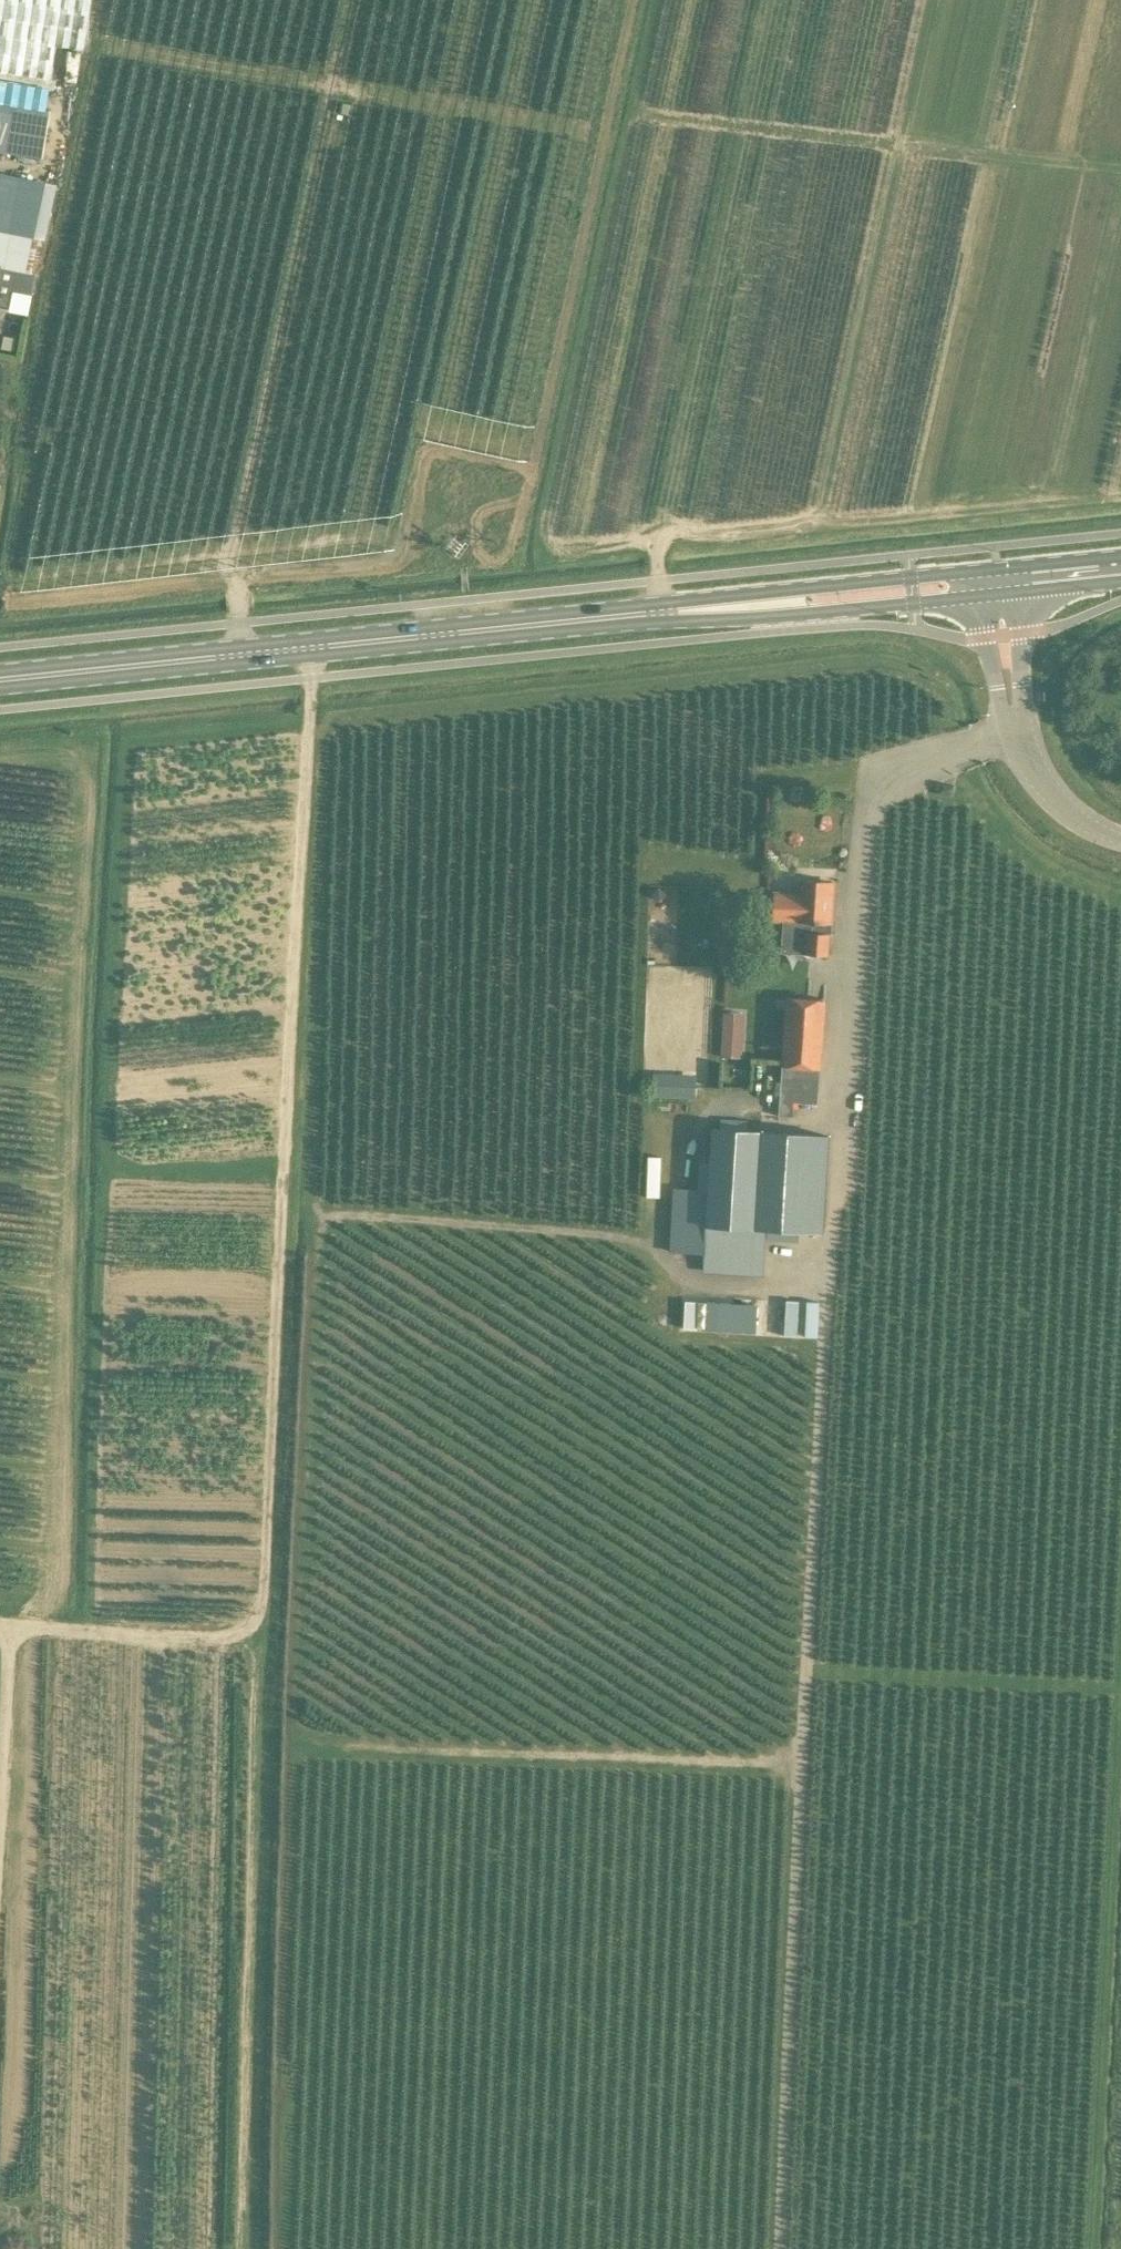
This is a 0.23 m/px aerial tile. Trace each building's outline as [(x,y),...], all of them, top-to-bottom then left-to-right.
[(1,103),(0,110),(0,150),(43,157),(50,111),(1,103)] [(44,240),(45,240),(56,186),(0,175),(0,231),(44,240)] [(44,240),(0,231),(0,267),(13,270),(9,289),(29,293),(33,274),(36,275),(44,240)] [(831,883),(800,881),(799,896),(774,895),(772,919),(783,920),(781,953),(827,956),(828,933),(823,933),(824,922),(829,922),(831,883)] [(792,1118),(793,1103),(816,1104),(818,1070),(820,1070),(825,1000),(788,998),(779,1117),(792,1118)] [(722,1056),(740,1058),(744,1011),(726,1009),(722,1056)] [(653,1069),(653,1094),(697,1096),(697,1070),(653,1069)] [(671,1188),(668,1253),(703,1256),(702,1273),(763,1276),(765,1240),(798,1242),(798,1232),(822,1234),(828,1136),(711,1128),(709,1161),(697,1161),(697,1189),(671,1188)] [(773,1343),(789,1344),(790,1297),(773,1297),(773,1343)] [(814,1345),(815,1299),(802,1298),(800,1345),(814,1345)] [(757,1304),(684,1300),(683,1328),(697,1328),(697,1325),(702,1325),(702,1328),(755,1330),(757,1304)]
